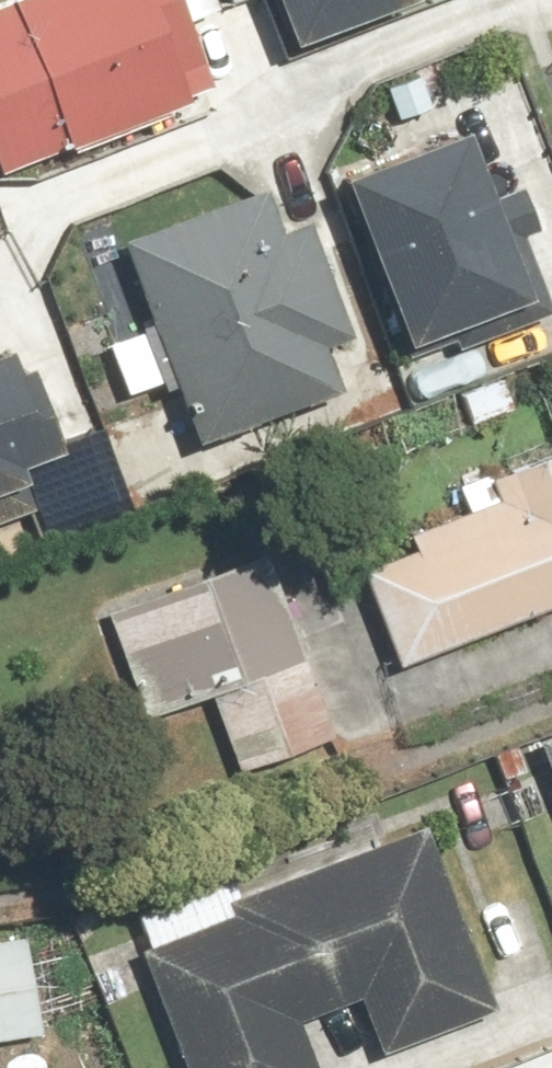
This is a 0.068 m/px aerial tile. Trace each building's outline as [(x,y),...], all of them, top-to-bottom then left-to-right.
[(0,5),(0,174),(200,98),(173,26),(212,11),(208,0),(13,0),(0,5)] [(311,30),(386,0),(298,0),(311,30)] [(469,123),(354,168),(425,349),(540,305),(469,123)] [(255,192),(111,243),(140,326),(131,329),(133,334),(102,345),(120,395),(150,384),(154,395),(163,392),(183,447),(328,397),(311,351),(335,343),(294,226),(270,235),(255,192)] [(75,460),(31,343),(0,354),(0,487),(75,460)] [(386,666),(551,605),(551,454),(479,481),(487,504),(397,537),(404,556),(352,575),(386,666)] [(265,561),(102,618),(139,720),(202,698),(229,775),(328,741),(265,561)] [(525,743),(551,813),(551,733),(525,743)] [(126,948),(170,1067),(305,1067),(289,1024),(351,1002),(371,1056),(484,1015),(415,827),(215,899),(220,914),(126,948)] [(0,939),(0,1042),(35,1035),(16,936),(0,939)]
